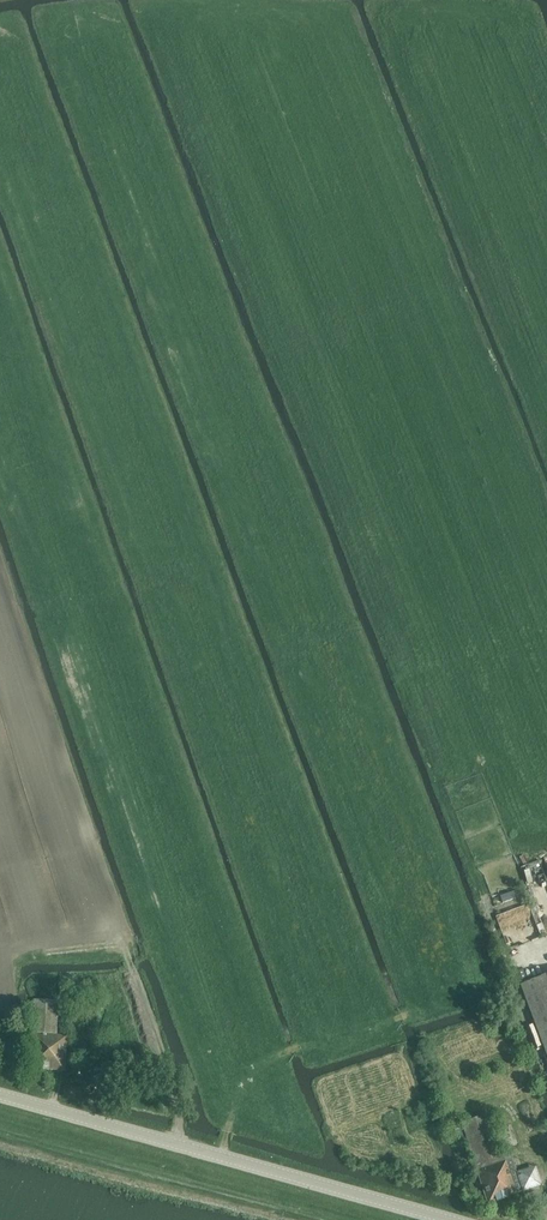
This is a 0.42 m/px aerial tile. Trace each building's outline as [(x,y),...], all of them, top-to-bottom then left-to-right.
[(521,985),(546,1055),(546,975),(521,985)] [(57,1034),(58,1001),(34,1000),(32,1033),(57,1034)] [(65,1070),(67,1036),(32,1034),(30,1068),(65,1070)] [(536,1166),(517,1172),(512,1155),(501,1159),(488,1115),(463,1123),(488,1204),(508,1198),(508,1196),(517,1193),(542,1185),(536,1166)]
